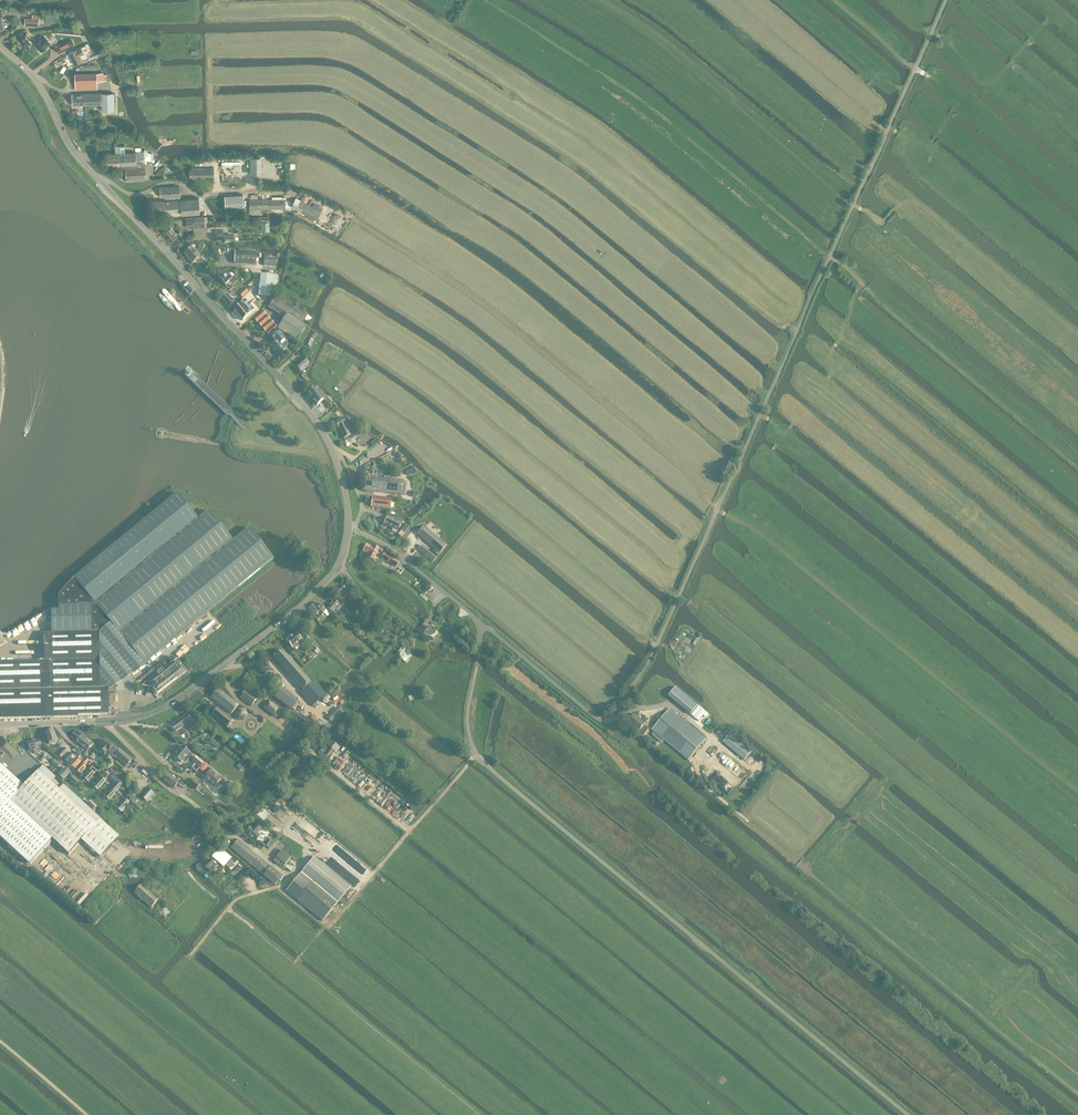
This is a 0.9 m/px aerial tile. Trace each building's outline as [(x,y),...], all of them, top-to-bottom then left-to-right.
[(25,25),(36,25),(39,25),(39,18),(36,18),(36,14),(32,14),(32,18),(25,18),(25,25)] [(27,33),(25,34),(26,35),(21,39),(27,47),(32,43),(29,39),(31,37),(27,33)] [(41,38),(35,44),(41,51),(48,46),(46,43),(48,41),(45,37),(42,39),(41,38)] [(72,40),(64,43),(67,48),(74,45),(72,40)] [(64,43),(56,47),(58,53),(67,48),(64,43)] [(69,53),(74,65),(82,61),(79,55),(84,53),(81,48),(77,50),(69,53)] [(75,72),(75,89),(97,88),(97,80),(107,80),(106,74),(103,74),(103,72),(97,72),(75,72)] [(73,105),(101,104),(101,111),(114,110),(114,92),(72,94),(73,105)] [(126,168),(127,178),(146,177),(145,167),(145,163),(146,163),(151,160),(150,152),(144,149),(142,151),(136,152),(120,153),(120,146),(115,147),(115,153),(106,154),(107,166),(126,165),(126,168)] [(262,157),(250,157),(250,173),(262,173),(262,157)] [(189,178),(214,178),(214,168),(189,168),(189,178)] [(181,214),(200,213),(199,198),(180,199),(179,186),(160,187),(161,197),(163,197),(164,200),(152,201),(152,213),(181,211),(181,214)] [(243,194),(224,195),(225,207),(244,206),(243,194)] [(316,220),(321,211),(296,197),(291,206),(316,220)] [(251,199),(249,199),(249,214),(262,214),(262,208),(285,208),(285,198),(258,199),(251,199)] [(204,216),(194,217),(194,226),(205,225),(204,216)] [(171,241),(173,239),(177,236),(173,232),(174,231),(171,226),(164,232),(171,241)] [(216,242),(225,242),(225,243),(234,243),(234,242),(235,241),(235,238),(234,238),(234,236),(228,236),(228,234),(223,234),(223,230),(216,231),(216,242)] [(185,255),(193,264),(200,258),(192,249),(185,255)] [(235,252),(235,263),(256,264),(256,253),(235,252)] [(276,259),(265,258),(264,266),(275,267),(276,259)] [(233,280),(225,271),(223,274),(223,273),(220,275),(221,275),(218,277),(226,286),(228,284),(230,282),(233,280)] [(262,275),(259,296),(270,297),(271,292),(276,293),(277,293),(278,282),(278,277),(273,276),(262,275)] [(248,292),(245,289),(240,294),(243,298),(248,292)] [(224,298),(220,301),(228,308),(235,301),(228,294),(226,295),(224,296),(223,297),(224,298)] [(278,330),(301,344),(310,330),(308,329),(312,318),(276,296),(270,305),(287,316),(278,330)] [(246,301),(234,311),(243,321),(255,310),(246,301)] [(255,318),(270,337),(271,336),(278,331),(262,311),(255,318)] [(276,343),(272,347),(280,357),(286,351),(281,345),(285,340),(281,336),(277,331),(271,337),(275,342),(276,343)] [(311,332),(305,345),(311,348),(317,334),(311,332)] [(304,358),(295,365),(301,372),(310,364),(304,358)] [(309,392),(307,394),(312,400),(314,403),(316,402),(318,405),(316,406),(322,414),(325,412),(327,410),(321,403),(323,401),(313,389),(311,391),(309,392)] [(343,419),(336,423),(339,429),(341,434),(348,431),(348,430),(346,425),(347,424),(345,419),(344,420),(343,419)] [(348,431),(341,434),(346,442),(350,440),(348,437),(351,436),(348,430),(348,431)] [(403,456),(397,451),(394,454),(400,459),(403,456)] [(413,466),(405,471),(408,475),(416,471),(413,466)] [(364,477),(363,490),(371,491),(372,478),(373,475),(369,475),(369,478),(364,477)] [(372,478),(371,491),(387,493),(388,480),(389,477),(385,477),(385,480),(372,478)] [(388,480),(387,493),(402,495),(403,482),(388,480)] [(59,608),(56,608),(56,611),(51,611),(52,634),(44,634),(45,662),(0,663),(0,719),(78,717),(78,716),(109,715),(108,688),(145,665),(210,611),(273,559),(248,528),(233,541),(208,511),(198,519),(177,494),(74,578),(59,596),(59,608)] [(373,497),(371,507),(390,509),(391,499),(373,497)] [(387,517),(384,524),(398,531),(401,523),(387,517)] [(418,535),(440,553),(447,546),(424,527),(418,535)] [(373,561),(377,554),(378,551),(381,552),(383,550),(379,548),(379,549),(374,546),(373,547),(367,544),(363,552),(367,554),(366,557),(373,561)] [(418,550),(433,562),(436,558),(421,546),(418,550)] [(396,567),(397,564),(399,562),(385,554),(382,559),(396,567)] [(345,597),(350,592),(342,585),(335,593),(342,599),(344,597),(345,597)] [(335,614),(337,612),(339,614),(343,609),(353,617),(356,615),(343,604),(341,606),(334,600),(328,608),(335,614)] [(356,614),(360,610),(354,605),(349,601),(346,604),(351,609),(356,614)] [(313,604),(321,612),(323,614),(326,611),(318,603),(316,605),(314,603),(313,604)] [(317,615),(321,612),(313,604),(309,608),(314,613),(316,615),(317,615)] [(426,637),(427,637),(426,638),(429,643),(434,643),(432,638),(433,638),(434,637),(435,636),(435,635),(436,635),(436,634),(436,633),(436,632),(436,631),(436,630),(435,629),(434,628),(433,628),(433,627),(432,627),(431,627),(430,627),(429,627),(428,627),(428,628),(427,628),(426,628),(426,629),(425,630),(425,631),(425,632),(425,633),(425,634),(425,635),(426,636),(426,637)] [(303,641),(301,639),(296,633),(286,641),(293,649),(303,641)] [(314,643),(310,647),(314,652),(315,651),(318,648),(314,644),(314,643)] [(400,652),(400,656),(406,664),(409,661),(408,659),(412,656),(405,648),(400,652)] [(275,658),(304,690),(300,693),(313,707),(327,694),(315,680),(312,683),(283,650),(275,658)] [(162,670),(141,686),(142,686),(152,688),(153,689),(157,695),(177,679),(186,672),(181,666),(177,660),(163,671),(162,670)] [(247,673),(242,681),(246,684),(251,676),(247,673)] [(280,688),(274,696),(278,699),(284,691),(280,688)] [(692,712),(698,716),(703,711),(697,706),(698,706),(676,688),(669,696),(690,715),(692,712)] [(231,714),(238,706),(218,689),(211,698),(231,714)] [(241,698),(252,707),(258,699),(246,691),(241,698)] [(294,699),(288,707),(291,709),(297,701),(294,699)] [(263,708),(275,718),(276,717),(278,718),(283,711),(282,711),(282,710),(268,700),(267,700),(262,707),(263,707),(263,708)] [(227,728),(233,720),(218,707),(212,715),(227,728)] [(338,707),(327,717),(331,722),(343,712),(338,707)] [(234,713),(237,720),(244,721),(248,715),(245,709),(238,708),(234,713)] [(688,761),(706,740),(670,710),(652,731),(688,761)] [(181,718),(187,725),(192,721),(191,721),(193,720),(190,716),(189,717),(186,714),(181,718)] [(644,735),(649,729),(644,725),(645,724),(635,715),(628,723),(639,732),(639,731),(644,735)] [(185,734),(186,735),(188,733),(185,728),(185,726),(187,725),(181,718),(176,721),(181,729),(185,734)] [(171,725),(174,729),(174,730),(173,730),(173,731),(173,732),(174,732),(175,732),(176,732),(178,735),(180,737),(185,734),(181,729),(176,721),(171,725)] [(57,742),(57,741),(58,740),(57,737),(56,738),(55,734),(56,734),(55,733),(54,733),(53,730),(45,732),(49,744),(57,742)] [(88,750),(93,744),(85,736),(79,730),(77,730),(71,737),(78,742),(88,750)] [(722,743),(731,750),(744,761),(750,753),(729,735),(722,743)] [(34,741),(37,753),(40,752),(39,748),(42,747),(39,739),(34,741)] [(213,739),(210,743),(216,748),(219,745),(213,739)] [(102,746),(99,749),(104,753),(107,750),(108,752),(110,749),(114,753),(117,750),(106,740),(103,743),(103,742),(101,744),(102,745),(101,746),(102,746)] [(331,740),(319,753),(323,756),(331,763),(338,755),(336,753),(340,748),(331,740)] [(35,754),(37,753),(34,741),(28,742),(31,751),(33,750),(35,754)] [(182,747),(174,757),(182,763),(184,759),(187,762),(192,755),(190,753),(182,747)] [(121,750),(115,757),(126,767),(132,760),(121,750)] [(66,762),(73,755),(71,752),(64,760),(66,762)] [(249,752),(245,756),(250,760),(254,763),(258,759),(253,756),(249,752)] [(200,768),(204,763),(195,756),(192,761),(195,764),(192,768),(197,772),(200,767),(200,768)] [(75,769),(83,760),(80,758),(78,760),(76,758),(70,765),(75,769)] [(51,762),(57,768),(60,764),(54,759),(51,762)] [(84,766),(89,761),(86,759),(76,770),(80,774),(86,768),(84,766)] [(119,837),(100,819),(43,766),(24,787),(0,764),(0,837),(29,864),(52,839),(68,854),(81,840),(100,857),(119,837)] [(204,773),(208,767),(205,764),(200,769),(204,773)] [(90,771),(84,778),(88,781),(94,775),(94,774),(99,769),(95,765),(90,771)] [(214,786),(218,782),(221,785),(222,785),(225,781),(220,776),(218,777),(212,772),(213,771),(209,767),(204,773),(207,776),(205,779),(214,786)] [(63,780),(64,779),(65,780),(67,780),(72,775),(65,768),(58,775),(63,780)] [(103,776),(94,787),(98,790),(105,782),(103,780),(105,778),(110,773),(108,771),(105,774),(103,776)] [(174,788),(179,782),(169,774),(164,780),(174,788)] [(75,786),(79,781),(73,776),(69,781),(75,786)] [(114,787),(105,797),(109,801),(115,794),(114,793),(115,791),(115,792),(121,785),(122,785),(123,784),(123,783),(119,780),(114,787)] [(196,790),(200,784),(195,780),(190,785),(196,790)] [(148,789),(141,797),(147,801),(153,793),(148,789)] [(128,795),(117,808),(121,812),(129,803),(127,802),(131,798),(128,795)] [(95,807),(88,800),(85,804),(92,811),(95,807)] [(142,808),(140,807),(136,803),(134,801),(130,805),(138,812),(142,808)] [(244,833),(255,842),(261,836),(257,833),(261,829),(256,825),(252,829),(250,827),(244,833)] [(238,839),(231,848),(263,875),(270,867),(271,866),(238,839)] [(257,844),(263,849),(265,845),(260,841),(257,844)] [(219,849),(212,857),(224,867),(231,858),(220,848),(219,849)] [(282,850),(276,858),(285,865),(291,857),(282,850)] [(315,857),(286,891),(322,921),(351,887),(315,857)] [(232,859),(226,865),(229,868),(232,871),(238,864),(239,863),(237,861),(237,862),(233,858),(232,859)] [(204,866),(206,868),(204,869),(208,873),(210,872),(211,872),(217,866),(210,859),(204,866)] [(147,888),(160,898),(163,894),(151,884),(147,888)] [(141,885),(134,893),(151,908),(158,899),(141,885)]
